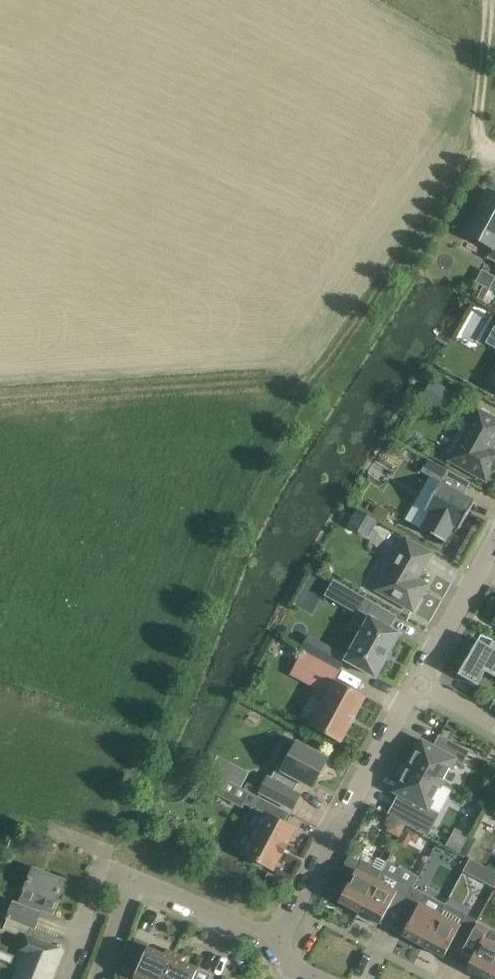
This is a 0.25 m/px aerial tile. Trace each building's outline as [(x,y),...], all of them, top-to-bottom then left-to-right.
[(491,195),(474,227),(478,229),(472,239),(494,251),(494,197),(491,195)] [(451,393),(431,383),(421,402),(440,413),(451,393)] [(468,424),(463,425),(448,451),(450,458),(448,461),(486,482),(494,466),(494,451),(491,449),(494,441),(494,419),(477,409),(468,424)] [(475,502),(464,496),(471,484),(447,470),(430,461),(423,474),(430,477),(405,520),(421,529),(445,542),(454,526),(460,529),(475,502)] [(385,521),(390,512),(377,505),(372,514),(385,521)] [(369,538),(379,522),(357,510),(348,526),(369,538)] [(432,553),(406,539),(393,561),(385,564),(381,570),(383,578),(376,591),(413,612),(428,585),(417,579),(432,553)] [(366,599),(349,629),(360,636),(346,661),(376,678),(400,634),(390,628),(396,616),(366,599)] [(346,661),(347,658),(309,637),(303,649),(341,670),(346,661)] [(478,686),(486,672),(494,678),(494,642),(493,641),(490,647),(478,641),(467,661),(466,661),(458,675),(478,686)] [(365,697),(335,681),(341,670),(304,651),(295,668),(326,684),(324,689),(329,692),(310,727),(341,743),(365,697)] [(406,766),(441,785),(454,760),(463,765),(471,751),(440,735),(432,748),(423,743),(417,753),(414,751),(406,766)] [(328,759),(297,743),(283,771),(277,768),(271,779),(268,778),(260,793),(292,810),(301,795),(294,792),(300,782),(313,788),(328,759)] [(241,786),(248,771),(232,762),(224,777),(241,786)] [(441,785),(406,766),(398,780),(402,782),(396,792),(407,798),(400,810),(430,826),(437,812),(429,808),(441,785)] [(224,779),(216,794),(243,808),(245,804),(251,793),(224,779)] [(259,797),(253,809),(233,846),(245,853),(244,855),(274,871),(283,855),(288,846),(287,846),(296,830),(285,825),(291,814),(259,797)] [(467,842),(462,853),(474,859),(480,849),(467,842)] [(339,901),(360,913),(382,870),(362,860),(361,862),(349,856),(337,879),(348,885),(339,901)] [(371,924),(374,920),(381,923),(389,907),(400,913),(414,887),(420,876),(388,860),(382,870),(360,913),(358,917),(371,924)] [(19,964),(13,978),(55,978),(66,950),(27,935),(31,927),(35,929),(42,910),(53,914),(65,882),(33,869),(19,905),(14,903),(8,918),(10,919),(6,930),(26,938),(15,963),(19,964)] [(484,884),(494,890),(494,888),(494,872),(492,870),(484,884)] [(263,883),(279,891),(284,880),(268,872),(263,883)] [(403,935),(423,946),(446,904),(414,887),(400,913),(411,919),(403,935)] [(453,941),(464,947),(477,923),(478,921),(446,904),(423,946),(444,957),(453,941)] [(494,965),(494,933),(477,923),(464,947),(475,953),(466,969),(485,978),(488,978),(494,965)] [(176,954),(168,950),(166,955),(136,942),(120,978),(165,978),(176,954)] [(212,975),(182,962),(184,957),(176,954),(165,978),(211,978),(212,975)]
